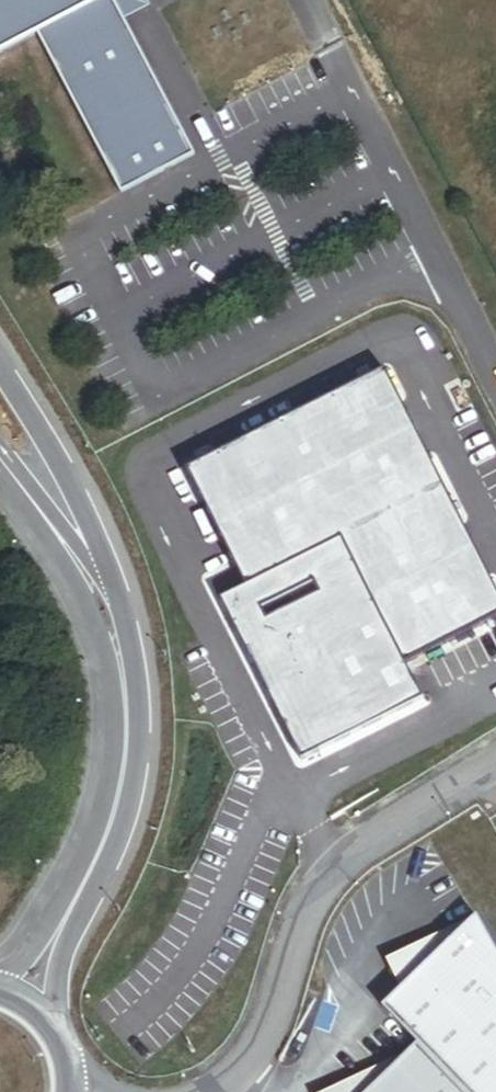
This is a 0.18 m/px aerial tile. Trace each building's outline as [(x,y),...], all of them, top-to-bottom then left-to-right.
[(38,22),(81,0),(0,0),(0,43),(38,22)] [(192,151),(114,0),(81,0),(38,22),(123,186),(192,151)] [(220,603),(301,763),(422,701),(405,667),(495,620),(495,593),(382,369),(184,470),(245,590),(220,603)] [(402,988),(381,1008),(417,1045),(398,1063),(396,1062),(333,1091),(495,1091),(495,952),(476,916),(468,924),(467,923),(389,961),(402,988)]
